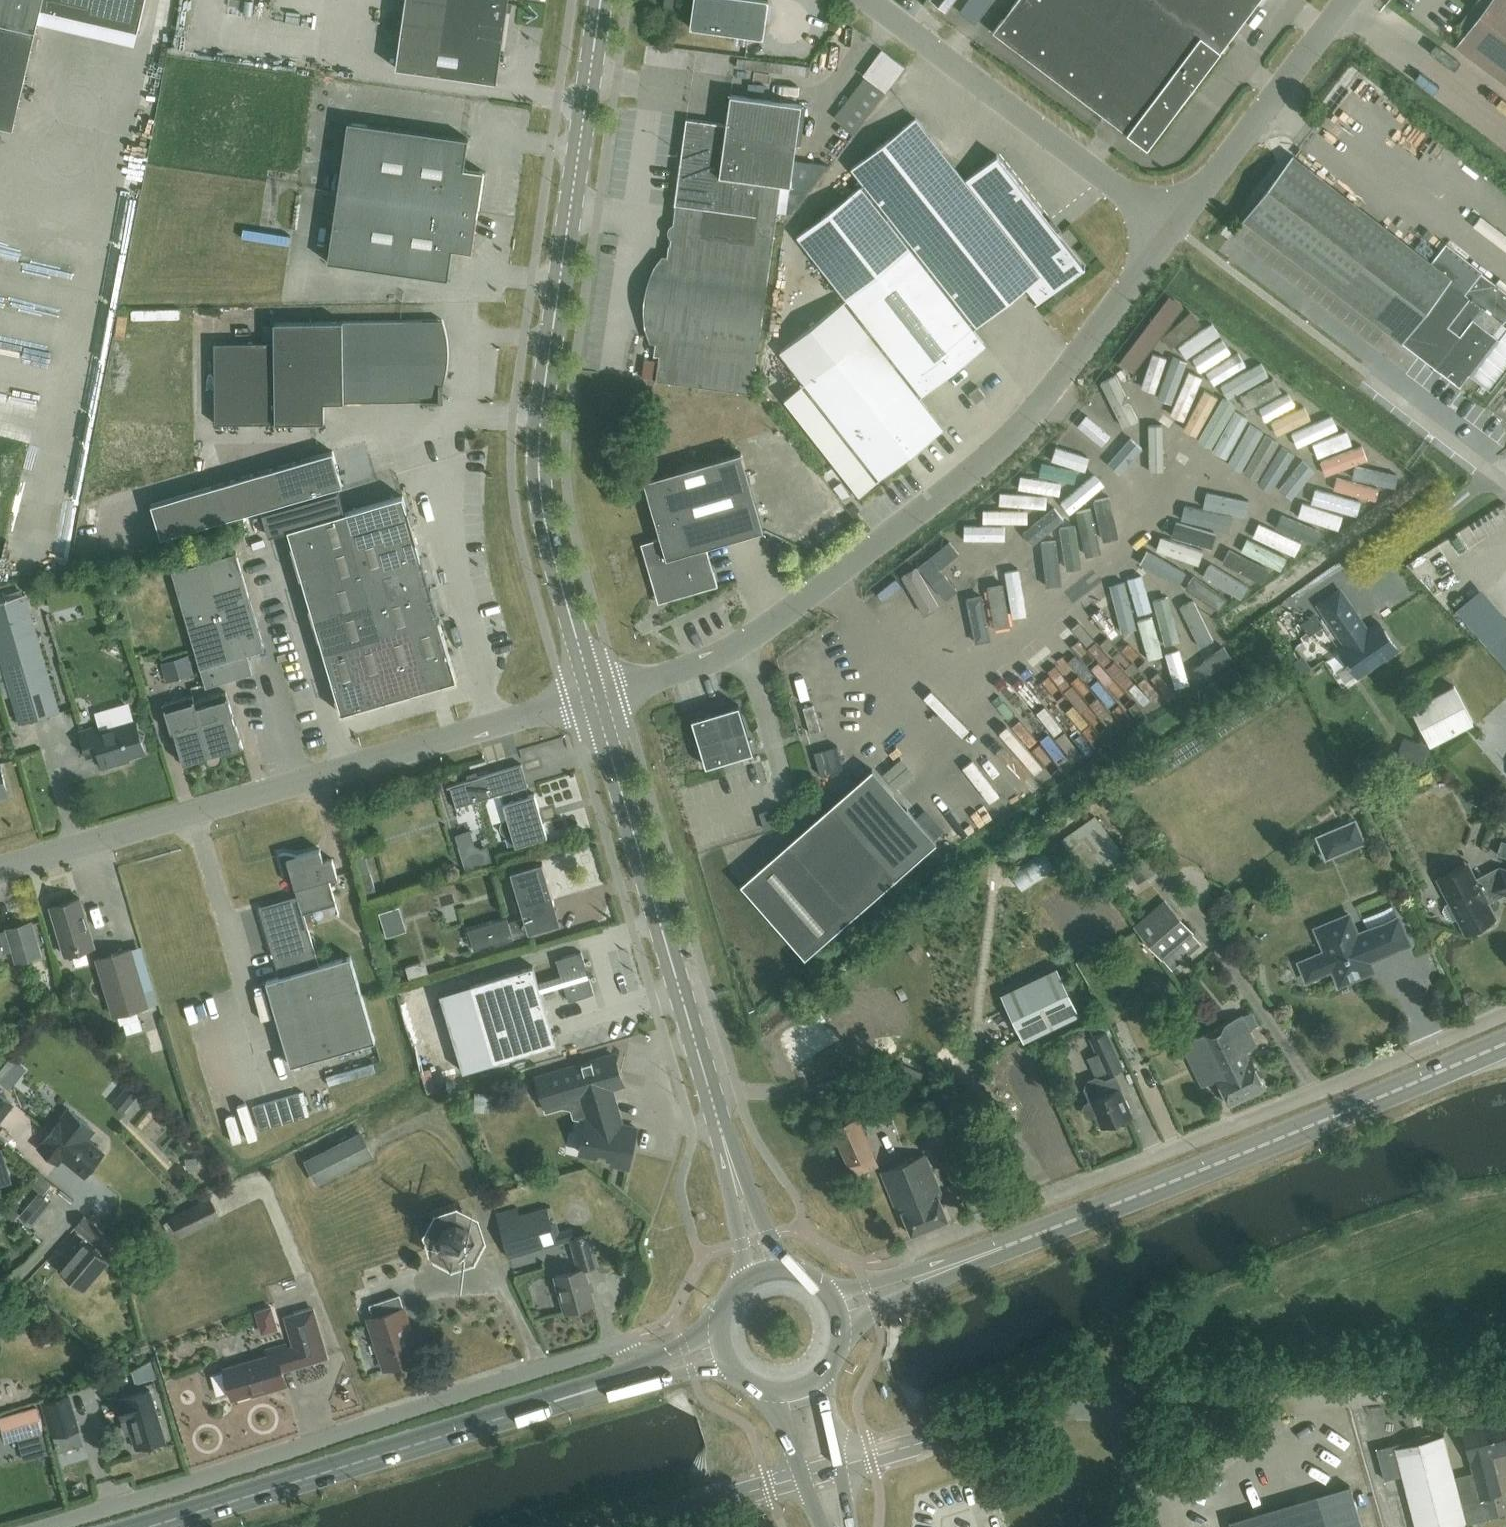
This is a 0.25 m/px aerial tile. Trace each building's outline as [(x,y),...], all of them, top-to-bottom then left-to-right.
[(13,128),(41,8),(119,26),(125,0),(0,0),(0,125),(13,128)] [(147,0),(137,0),(131,32),(141,34),(147,0)] [(395,68),(496,82),(506,12),(510,12),(512,3),(507,2),(507,0),(404,0),(395,68)] [(663,7),(672,8),(673,0),(663,0),(663,7)] [(689,27),(762,38),(767,0),(693,0),(689,27)] [(969,6),(962,0),(941,0),(936,6),(954,23),(969,6)] [(992,32),(1146,149),(1259,0),(1016,0),(992,32)] [(1456,47),(1505,85),(1505,0),(1491,0),(1456,47)] [(865,76),(834,117),(855,132),(904,67),(882,50),(863,75),(865,76)] [(685,119),(679,168),(673,211),(755,222),(760,182),(790,186),(801,104),(729,95),(725,124),(685,119)] [(846,300),(779,352),(804,384),(785,398),(860,494),(943,429),(918,398),(985,345),(973,330),(1026,288),(1040,306),(1088,268),(999,155),(967,180),(918,117),(853,168),(865,184),(797,238),(846,300)] [(337,191),(477,212),(483,171),(463,168),(467,138),(347,121),(337,191)] [(1434,368),(1458,387),(1469,373),(1484,385),(1493,373),(1497,376),(1505,365),(1505,353),(1492,343),(1496,338),(1492,335),(1501,323),(1499,321),(1505,313),(1505,293),(1445,246),(1431,263),(1292,156),(1242,219),(1401,342),(1434,368)] [(471,257),(477,212),(337,191),(327,262),(447,279),(452,249),(471,257)] [(705,217),(675,213),(656,354),(662,355),(658,381),(752,394),(775,227),(754,224),(751,242),(709,236),(703,229),(705,217)] [(300,265),(299,291),(307,291),(308,266),(300,265)] [(1175,295),(1126,361),(1141,372),(1190,306),(1175,295)] [(217,346),(218,423),(323,422),(323,402),(439,401),(438,384),(442,384),(444,376),(446,368),(447,360),(447,352),(447,344),(445,336),(444,328),(441,320),(421,320),(273,322),(273,345),(217,346)] [(1502,447),(1505,446),(1505,429),(1497,432),(1502,447)] [(334,451),(270,469),(280,503),(343,485),(334,451)] [(763,531),(740,453),(643,481),(660,538),(640,544),(658,603),(717,586),(706,547),(763,531)] [(270,469),(232,480),(242,514),(280,503),(270,469)] [(232,480),(150,503),(160,537),(242,514),(232,480)] [(339,490),(262,512),(269,536),(288,530),(297,560),(355,543),(346,512),(339,490)] [(403,495),(346,512),(355,543),(412,527),(403,495)] [(412,527),(355,543),(364,574),(421,557),(412,527)] [(355,543),(297,560),(306,591),(364,574),(355,543)] [(264,649),(235,552),(171,571),(205,687),(252,673),(246,654),(264,649)] [(421,557),(364,574),(373,605),(430,588),(421,557)] [(364,574),(306,591),(315,622),(373,605),(364,574)] [(430,588),(373,605),(382,636),(410,627),(439,619),(430,588)] [(1341,588),(1316,605),(1343,645),(1338,649),(1358,679),(1400,651),(1379,620),(1368,628),(1341,588)] [(24,594),(0,601),(0,660),(18,723),(59,711),(24,594)] [(373,605),(315,622),(324,652),(353,644),(382,636),(373,605)] [(439,619),(410,627),(428,688),(457,680),(439,619)] [(410,627),(382,636),(399,696),(428,688),(410,627)] [(382,636),(353,644),(371,705),(399,696),(382,636)] [(353,644),(324,652),(341,713),(371,705),(353,644)] [(1471,723),(1452,687),(1410,710),(1429,746),(1471,723)] [(225,692),(196,700),(211,754),(229,749),(230,752),(242,748),(239,739),(225,692)] [(211,754),(196,700),(194,701),(192,694),(162,703),(170,732),(173,731),(180,756),(180,757),(182,766),(195,762),(194,760),(211,754)] [(752,752),(738,705),(691,719),(705,766),(752,752)] [(138,732),(135,721),(101,731),(100,726),(79,732),(86,757),(98,753),(102,767),(119,762),(118,759),(144,752),(140,741),(144,735),(138,732)] [(1429,747),(1403,738),(1397,758),(1422,766),(1429,747)] [(527,786),(521,764),(446,787),(447,788),(450,787),(456,810),(458,810),(457,807),(502,793),(505,803),(502,803),(507,819),(504,820),(503,821),(502,822),(501,823),(500,824),(499,826),(499,827),(499,828),(499,829),(500,831),(501,832),(502,834),(504,835),(505,836),(507,836),(508,836),(512,835),(515,846),(546,836),(534,794),(524,797),(521,787),(527,786)] [(876,766),(740,884),(804,958),(940,839),(876,766)] [(1127,858),(1095,815),(1062,840),(1095,883),(1127,858)] [(1367,843),(1357,818),(1315,836),(1325,861),(1367,843)] [(1501,840),(1497,854),(1505,857),(1505,842),(1501,840)] [(323,861),(319,849),(296,856),(292,854),(288,853),(284,853),(278,854),(285,877),(291,876),(297,896),(258,907),(279,977),(265,981),(290,1065),(374,1041),(350,956),(318,965),(303,913),(335,904),(328,878),(337,876),(332,858),(323,861)] [(1146,853),(1134,861),(1146,877),(1158,869),(1146,853)] [(1468,862),(1435,879),(1447,903),(1443,905),(1441,911),(1445,919),(1452,921),(1456,919),(1464,935),(1480,927),(1486,929),(1494,925),(1495,919),(1496,918),(1484,895),(1491,891),(1505,896),(1505,869),(1499,866),(1476,878),(1468,862)] [(560,923),(542,863),(510,872),(523,916),(509,920),(508,919),(470,930),(475,948),(560,923)] [(93,946),(79,898),(50,907),(64,955),(93,946)] [(1167,904),(1166,903),(1165,904),(1165,905),(1137,929),(1136,929),(1135,930),(1136,931),(1160,959),(1191,933),(1167,905),(1167,904)] [(1357,934),(1348,915),(1315,929),(1325,952),(1312,957),(1319,974),(1332,969),(1339,985),(1361,976),(1357,966),(1408,944),(1397,917),(1357,934)] [(29,922),(6,928),(8,934),(0,937),(0,956),(2,955),(1,951),(12,948),(16,961),(39,955),(29,922)] [(149,1007),(132,949),(97,959),(113,1017),(118,1015),(121,1024),(137,1020),(135,1011),(149,1007)] [(593,994),(581,952),(555,959),(560,976),(537,983),(532,966),(459,988),(466,1012),(477,1009),(493,1063),(556,1044),(540,992),(563,985),(568,1001),(593,994)] [(1057,969),(1002,995),(1025,1044),(1080,1018),(1057,969)] [(818,1012),(781,1036),(800,1066),(838,1042),(818,1012)] [(1214,1028),(1246,1096),(1264,1088),(1251,1060),(1249,1062),(1244,1051),(1248,1049),(1234,1019),(1214,1028)] [(1214,1028),(1194,1038),(1214,1079),(1215,1078),(1228,1105),(1246,1096),(1214,1028)] [(1124,1065),(1109,1031),(1090,1039),(1097,1055),(1088,1059),(1095,1074),(1103,1071),(1105,1073),(1124,1065)] [(622,1085),(613,1056),(537,1079),(546,1110),(547,1109),(580,1099),(587,1121),(580,1153),(612,1160),(611,1165),(627,1168),(635,1128),(634,1127),(633,1131),(620,1128),(609,1089),(622,1085)] [(12,1085),(28,1068),(18,1058),(2,1075),(12,1085)] [(1121,1087),(1116,1076),(1105,1080),(1096,1077),(1086,1081),(1084,1088),(1089,1101),(1088,1101),(1088,1102),(1084,1103),(1081,1108),(1085,1117),(1091,1118),(1098,1115),(1103,1127),(1118,1120),(1120,1123),(1130,1119),(1117,1089),(1121,1087)] [(137,1091),(124,1110),(139,1121),(152,1102),(137,1091)] [(299,1093),(254,1105),(260,1130),(306,1117),(299,1093)] [(0,1094),(0,1121),(13,1104),(0,1094)] [(150,1132),(164,1113),(154,1105),(140,1125),(150,1132)] [(879,1165),(852,1106),(827,1117),(854,1177),(879,1165)] [(93,1127),(70,1108),(59,1121),(64,1125),(44,1150),(55,1158),(59,1153),(83,1173),(103,1150),(86,1136),(93,1127)] [(370,1147),(363,1131),(305,1161),(317,1184),(375,1155),(370,1147)] [(947,1220),(938,1198),(942,1196),(925,1154),(881,1172),(898,1214),(902,1213),(911,1235),(947,1220)] [(0,1158),(0,1173),(12,1168),(7,1155),(0,1158)] [(36,1227),(56,1204),(45,1194),(24,1217),(36,1227)] [(211,1198),(171,1217),(181,1238),(221,1219),(211,1198)] [(495,1214),(508,1258),(557,1244),(546,1207),(520,1214),(518,1208),(495,1214)] [(107,1235),(85,1216),(74,1228),(96,1247),(107,1235)] [(468,1225),(456,1218),(442,1223),(436,1235),(440,1249),(452,1255),(466,1251),(473,1238),(468,1225)] [(599,1264),(590,1233),(568,1240),(577,1270),(555,1277),(565,1312),(593,1304),(583,1268),(599,1264)] [(108,1259),(82,1238),(59,1266),(84,1287),(108,1259)] [(411,1333),(399,1296),(369,1305),(373,1317),(368,1319),(384,1370),(417,1359),(409,1333),(411,1333)] [(262,1310),(265,1328),(282,1325),(279,1307),(262,1310)] [(326,1357),(312,1309),(285,1317),(292,1342),(266,1350),(267,1356),(223,1369),(224,1371),(212,1375),(218,1396),(230,1392),(232,1399),(265,1390),(266,1391),(285,1386),(281,1371),(326,1357)] [(292,1370),(292,1384),(303,1384),(303,1370),(292,1370)] [(116,1399),(126,1433),(136,1430),(141,1447),(164,1440),(149,1390),(116,1399)] [(66,1393),(39,1402),(51,1438),(78,1430),(66,1393)] [(37,1407),(0,1418),(0,1426),(5,1443),(44,1431),(37,1407)] [(1503,1418),(1462,1428),(1479,1498),(1500,1493),(1495,1472),(1489,1474),(1485,1458),(1505,1453),(1505,1431),(1503,1418)] [(1443,1437),(1408,1446),(1407,1442),(1376,1450),(1384,1480),(1402,1475),(1415,1526),(1466,1526),(1443,1437)] [(1349,1486),(1229,1521),(1231,1526),(1361,1526),(1349,1486)]
